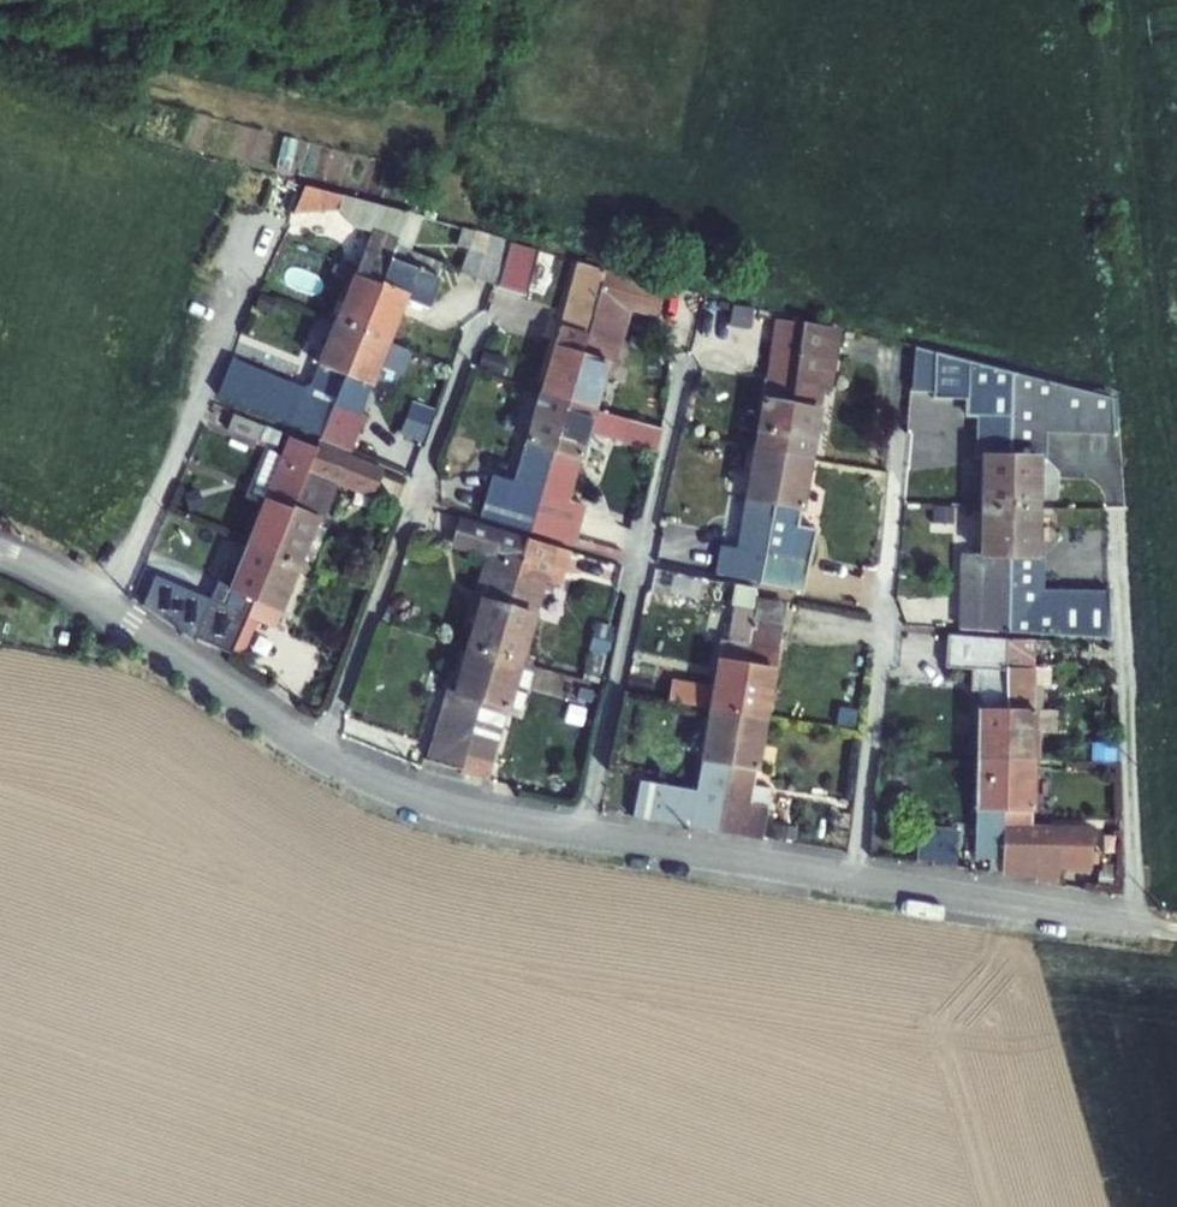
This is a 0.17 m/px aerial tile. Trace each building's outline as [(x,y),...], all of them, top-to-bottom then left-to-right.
[(343,197),(305,187),(293,215),(338,212),(343,197)] [(396,247),(397,247),(409,214),(343,197),(338,212),(354,229),(370,234),(372,230),(398,240),(396,247)] [(423,219),(409,214),(397,247),(396,247),(390,261),(437,280),(443,265),(411,252),(423,219)] [(457,247),(469,250),(475,233),(463,229),(457,247)] [(364,332),(390,261),(396,247),(398,240),(372,230),(370,234),(358,266),(354,278),(352,278),(350,284),(335,322),(364,332)] [(509,242),(476,231),(475,233),(469,250),(460,274),(494,287),(509,242)] [(540,252),(510,244),(497,289),(527,297),(540,252)] [(334,279),(350,284),(352,278),(354,278),(358,266),(341,260),(334,279)] [(364,332),(392,345),(410,304),(430,314),(442,282),(437,280),(390,261),(364,332)] [(569,406),(605,272),(578,264),(540,396),(569,406)] [(666,288),(605,272),(569,406),(598,414),(608,380),(612,381),(632,314),(658,320),(666,288)] [(278,302),(260,295),(254,311),(272,317),(278,302)] [(754,310),(733,306),(730,327),(751,331),(754,310)] [(313,335),(328,340),(334,324),(320,318),(313,335)] [(806,326),(775,321),(754,452),(785,459),(806,326)] [(335,400),(364,332),(335,322),(334,324),(328,340),(310,386),(303,389),(231,360),(217,395),(320,439),(335,400)] [(843,332),(806,326),(785,459),(815,463),(824,412),(822,412),(825,393),(833,393),(843,332)] [(319,443),(351,455),(366,418),(361,416),(371,391),(373,391),(382,369),(392,345),(364,332),(335,400),(320,439),(319,443)] [(392,345),(382,369),(403,378),(413,353),(392,345)] [(1013,376),(915,348),(910,394),(932,394),(932,401),(964,402),(965,420),(976,420),(975,457),(979,458),(978,510),(1010,512),(1013,376)] [(508,359),(484,351),(478,369),(502,377),(508,359)] [(1013,376),(1010,512),(1040,511),(1041,460),(1046,460),(1046,436),(1115,435),(1115,434),(1112,400),(1013,376)] [(554,457),(569,406),(540,396),(539,396),(524,448),(525,448),(554,457)] [(436,411),(411,402),(399,435),(422,444),(436,411)] [(590,433),(657,455),(663,431),(598,414),(569,406),(554,457),(531,535),(577,547),(579,540),(587,510),(570,506),(590,433)] [(265,428),(234,416),(227,432),(258,444),(260,441),(265,428)] [(265,428),(260,441),(277,448),(283,434),(265,427),(265,428)] [(274,561),(317,450),(289,439),(281,457),(264,501),(245,548),(246,549),(274,561)] [(372,501),(384,471),(319,444),(317,450),(274,561),(301,571),(319,528),(322,529),(338,487),(372,501)] [(554,457),(525,448),(514,482),(493,478),(480,520),(531,535),(554,457)] [(264,501),(281,457),(268,451),(251,495),(264,501)] [(761,584),(785,459),(754,452),(737,549),(721,548),(714,575),(761,584)] [(761,584),(761,586),(805,595),(818,531),(800,527),(802,516),(806,517),(815,463),(785,459),(761,584)] [(198,490),(182,495),(189,515),(205,509),(198,490)] [(956,632),(1008,635),(1010,512),(978,510),(978,556),(959,555),(956,632)] [(1008,635),(1111,640),(1109,593),(1043,592),(1044,559),(1039,559),(1040,511),(1010,512),(1008,635)] [(484,560),(472,601),(479,603),(467,647),(497,655),(527,539),(459,519),(450,549),(484,560)] [(572,552),(527,539),(497,655),(526,665),(527,659),(539,620),(537,617),(545,591),(547,587),(555,590),(560,591),(572,552)] [(622,560),(624,553),(579,540),(577,547),(622,560)] [(253,607),(274,561),(246,549),(230,588),(229,589),(218,583),(210,602),(156,579),(142,607),(192,640),(231,656),(253,607)] [(282,618),(301,571),(274,561),(253,607),(282,618)] [(756,611),(759,601),(757,590),(735,586),(731,607),(734,608),(756,611)] [(789,605),(759,601),(756,611),(740,721),(768,725),(789,605)] [(756,611),(734,608),(727,642),(721,642),(717,663),(713,688),(673,681),(669,704),(710,712),(709,715),(740,721),(756,611)] [(614,628),(597,624),(590,651),(607,656),(614,628)] [(974,763),(1002,763),(1005,671),(1006,640),(948,636),(945,671),(971,673),(970,694),(978,694),(977,714),(975,714),(974,763)] [(104,648),(87,645),(85,658),(102,660),(104,648)] [(462,774),(497,655),(467,647),(453,693),(447,691),(427,762),(462,774)] [(520,684),(526,665),(497,655),(462,774),(489,782),(507,717),(511,718),(517,697),(520,684)] [(1002,763),(1035,764),(1035,736),(1035,713),(1034,712),(1034,671),(1005,671),(1002,763)] [(520,684),(517,697),(522,698),(525,685),(520,684)] [(595,693),(580,690),(578,701),(592,705),(595,693)] [(1058,713),(1035,713),(1035,736),(1058,736),(1058,713)] [(640,784),(633,819),(717,835),(740,721),(709,715),(700,767),(702,768),(696,794),(640,784)] [(753,788),(768,725),(740,721),(717,835),(763,843),(771,791),(753,788)] [(989,872),(1001,872),(1002,763),(974,763),(972,817),(974,817),(974,861),(989,861),(989,872)] [(1002,763),(1001,872),(1001,880),(1035,881),(1035,886),(1058,887),(1059,873),(1091,874),(1092,866),(1092,854),(1092,829),(1031,828),(1030,818),(1034,818),(1035,764),(1002,763)] [(1116,865),(1103,863),(1102,873),(1115,874),(1116,865)]
